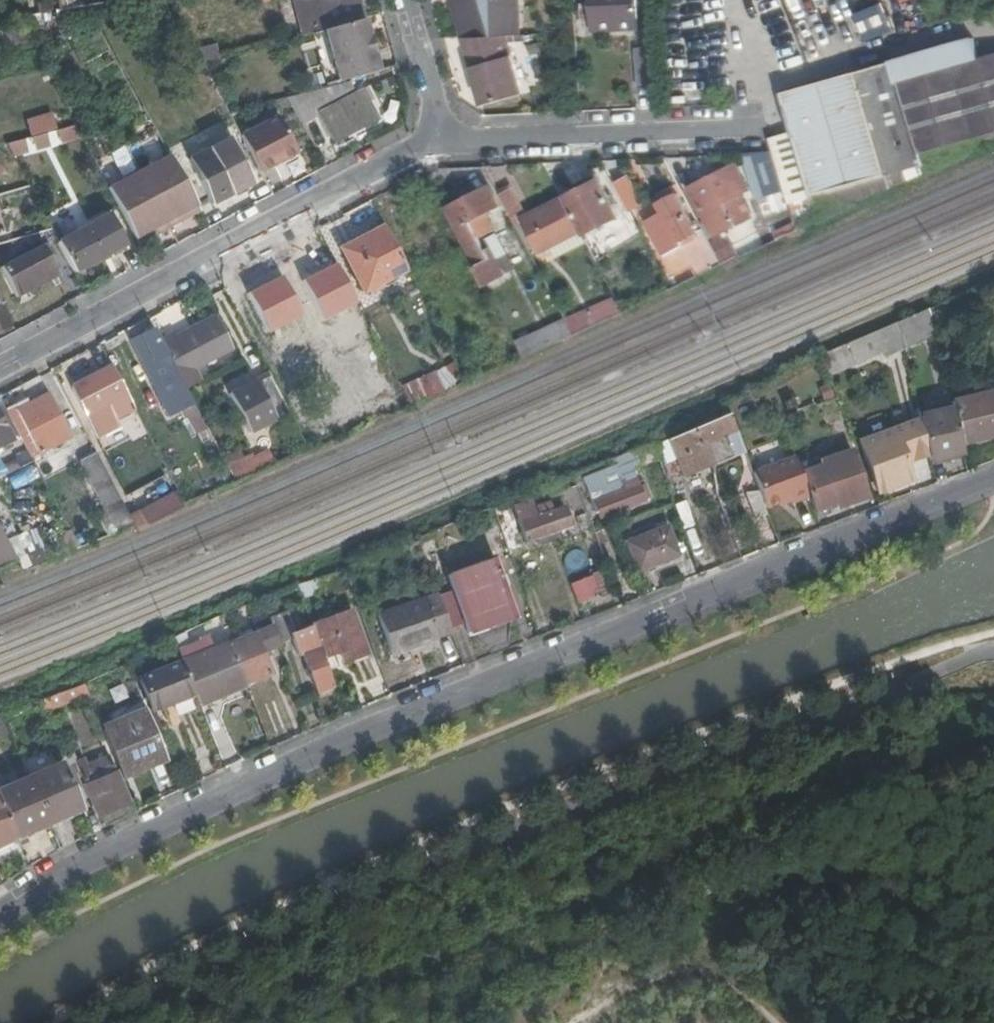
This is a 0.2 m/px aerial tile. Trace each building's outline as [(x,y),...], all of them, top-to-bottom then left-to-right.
[(57,10),(70,8),(69,0),(55,0),(57,10)] [(277,0),(282,20),(297,16),(292,0),(278,0),(277,0)] [(306,0),(294,0),(301,33),(313,31),(306,0)] [(313,31),(328,27),(321,0),(306,0),(313,31)] [(321,0),(328,27),(360,19),(355,0),(322,0),(321,0)] [(462,39),(505,36),(520,35),(517,0),(451,0),(462,39)] [(594,26),(594,29),(635,28),(634,0),(593,0),(593,4),(594,26)] [(846,26),(834,0),(828,0),(822,3),(835,31),(846,26)] [(581,26),(594,26),(593,4),(580,4),(581,26)] [(902,4),(885,11),(894,33),(911,25),(902,4)] [(360,19),(323,30),(338,82),(377,72),(363,18),(360,19)] [(505,36),(462,39),(470,68),(472,68),(477,84),(475,85),(481,107),(522,95),(505,36)] [(989,144),(993,141),(993,51),(978,56),(974,42),(960,45),(989,144)] [(782,187),(794,228),(902,181),(989,144),(960,45),(864,71),(857,71),(781,92),(794,137),(769,144),(774,159),(782,187)] [(638,88),(652,87),(650,48),(636,49),(638,88)] [(676,72),(678,93),(701,91),(698,69),(676,72)] [(338,83),(287,97),(301,123),(314,116),(311,110),(343,93),(338,83)] [(374,117),(360,90),(317,112),(332,140),(374,117)] [(240,135),(259,172),(295,153),(276,116),(240,135)] [(81,136),(75,124),(43,133),(49,145),(81,136)] [(49,145),(43,133),(33,136),(38,148),(49,145)] [(33,136),(6,143),(12,154),(38,148),(33,136)] [(250,183),(227,138),(187,160),(211,204),(250,183)] [(171,156),(140,172),(168,228),(181,221),(178,214),(197,205),(171,156)] [(753,195),(782,187),(774,159),(746,167),(753,195)] [(724,170),(689,188),(715,234),(737,222),(724,201),(746,189),(735,170),(726,174),(724,170)] [(168,228),(140,172),(108,189),(133,238),(151,229),(154,235),(168,228)] [(629,213),(645,206),(630,174),(614,181),(629,213)] [(617,217),(598,180),(564,197),(583,234),(617,217)] [(475,246),(480,244),(469,221),(497,206),(487,186),(445,209),(475,265),(479,263),(476,257),(480,254),(475,246)] [(509,216),(523,208),(512,188),(498,195),(509,216)] [(676,248),(703,234),(698,225),(694,227),(676,195),(659,204),(673,231),(668,234),(676,248)] [(532,214),(527,217),(522,219),(539,252),(550,246),(542,231),(568,217),(560,199),(532,214)] [(523,210),(527,217),(532,214),(528,208),(523,210)] [(110,216),(57,243),(73,273),(111,253),(113,258),(127,251),(110,216)] [(404,269),(383,228),(341,251),(362,291),(404,269)] [(488,258),(480,244),(475,246),(480,254),(476,257),(479,263),(488,258)] [(41,245),(0,268),(0,271),(14,298),(56,275),(41,245)] [(608,298),(516,343),(524,359),(616,314),(608,298)] [(214,321),(164,347),(179,377),(230,351),(214,321)] [(193,403),(190,397),(189,398),(153,329),(130,341),(168,415),(193,403)] [(454,363),(403,384),(412,404),(463,383),(454,363)] [(134,409),(112,366),(79,383),(83,392),(76,396),(86,416),(107,405),(114,419),(134,409)] [(247,435),(288,413),(268,375),(226,396),(247,435)] [(993,437),(993,394),(950,403),(952,410),(960,444),(986,439),(993,437)] [(69,435),(49,397),(17,413),(38,452),(69,435)] [(929,462),(962,453),(961,449),(960,444),(952,410),(919,419),(924,442),(929,462)] [(15,440),(0,411),(0,448),(15,440)] [(346,434),(355,430),(345,412),(337,416),(346,434)] [(660,448),(670,479),(744,452),(730,413),(691,430),(696,441),(690,443),(685,432),(662,442),(660,448)] [(924,442),(919,419),(856,441),(874,491),(912,478),(901,449),(924,442)] [(691,430),(685,432),(690,443),(696,441),(691,430)] [(987,443),(986,439),(960,444),(961,449),(987,443)] [(640,462),(634,449),(611,459),(614,464),(582,477),(598,517),(644,498),(631,466),(640,462)] [(113,528),(130,519),(95,452),(79,462),(113,528)] [(812,481),(820,505),(829,501),(831,508),(866,495),(851,454),(821,464),(823,470),(825,476),(812,481)] [(753,478),(765,510),(787,501),(789,505),(808,498),(800,478),(794,462),(753,478)] [(35,466),(8,476),(12,488),(39,479),(35,466)] [(808,498),(812,507),(820,505),(812,481),(825,476),(823,470),(800,478),(808,498)] [(181,508),(185,506),(179,493),(178,491),(173,494),(181,508)] [(130,519),(134,525),(137,532),(153,524),(181,508),(173,494),(138,512),(139,514),(130,519)] [(675,505),(683,529),(693,526),(686,502),(675,505)] [(534,510),(532,504),(514,510),(526,545),(538,540),(541,547),(562,540),(560,534),(565,532),(559,512),(553,514),(550,505),(534,510)] [(675,558),(665,528),(625,544),(634,574),(675,558)] [(46,552),(29,529),(8,545),(0,534),(0,566),(15,555),(25,568),(46,552)] [(422,552),(418,540),(407,544),(411,556),(422,552)] [(466,634),(513,618),(495,561),(449,577),(466,634)] [(614,597),(605,572),(592,577),(594,582),(598,595),(601,602),(614,597)] [(598,595),(594,582),(570,590),(574,603),(598,595)] [(451,633),(436,593),(377,615),(391,654),(451,633)] [(268,621),(271,628),(278,646),(291,641),(298,659),(302,657),(316,694),(333,688),(323,660),(311,629),(295,635),(287,613),(268,621)] [(352,614),(311,629),(323,660),(339,655),(343,666),(367,657),(352,614)] [(271,628),(227,645),(242,682),(244,687),(269,676),(260,653),(278,646),(271,628)] [(227,645),(182,663),(198,705),(226,694),(224,689),(242,682),(227,645)] [(172,657),(152,664),(155,674),(176,666),(172,657)] [(155,674),(152,664),(147,666),(151,676),(139,681),(152,713),(167,707),(173,705),(188,699),(176,666),(155,674)] [(224,689),(226,694),(244,687),(242,682),(224,689)] [(80,686),(38,704),(43,714),(83,697),(80,686)] [(113,719),(116,726),(147,714),(143,702),(113,719)] [(116,726),(102,732),(120,776),(139,768),(144,764),(145,761),(163,754),(147,714),(116,726)] [(144,764),(139,768),(140,771),(167,763),(163,754),(145,761),(144,764)] [(60,760),(62,765),(63,769),(74,765),(71,756),(60,760)] [(86,771),(79,774),(83,783),(98,818),(129,805),(116,775),(115,776),(109,761),(86,771)] [(63,769),(71,788),(83,783),(79,774),(76,766),(75,764),(74,765),(63,769)] [(83,764),(76,766),(79,774),(86,771),(83,764)] [(15,840),(81,812),(71,788),(63,769),(62,765),(0,792),(0,808),(15,840)] [(15,840),(0,808),(0,848),(15,840)]
